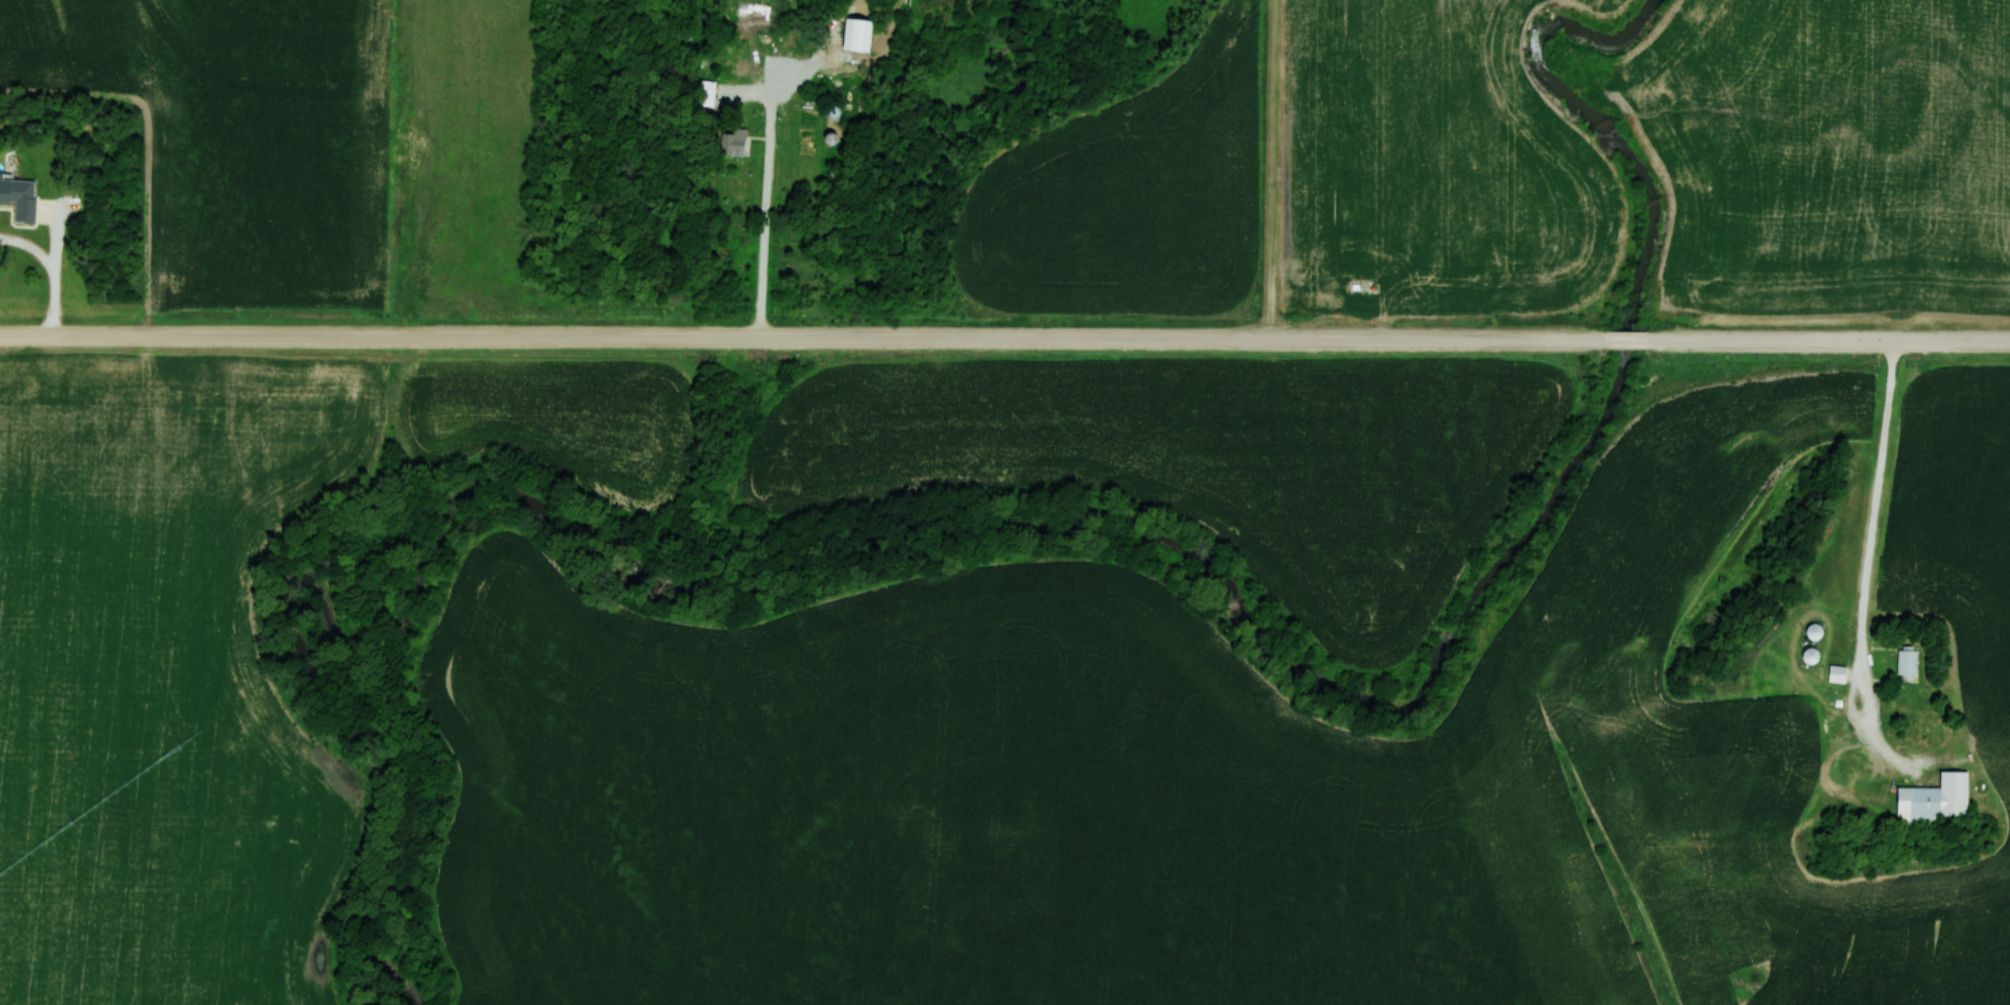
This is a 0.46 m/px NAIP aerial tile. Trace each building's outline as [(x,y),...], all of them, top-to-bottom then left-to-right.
[(867,52),(870,20),(843,18),(840,50),(867,52)] [(715,85),(701,80),(696,94),(710,99),(715,85)] [(745,128),(720,128),(720,156),(745,156),(745,128)] [(1813,642),(1823,631),(1813,622),(1803,633),(1813,642)] [(1802,663),(1816,664),(1816,649),(1802,649),(1802,663)] [(1916,649),(1896,649),(1896,677),(1916,677),(1916,649)] [(1828,683),(1844,683),(1844,666),(1828,666),(1828,683)] [(1895,826),(1939,826),(1939,816),(1966,816),(1967,772),(1939,772),(1938,788),(1895,787),(1895,826)]
